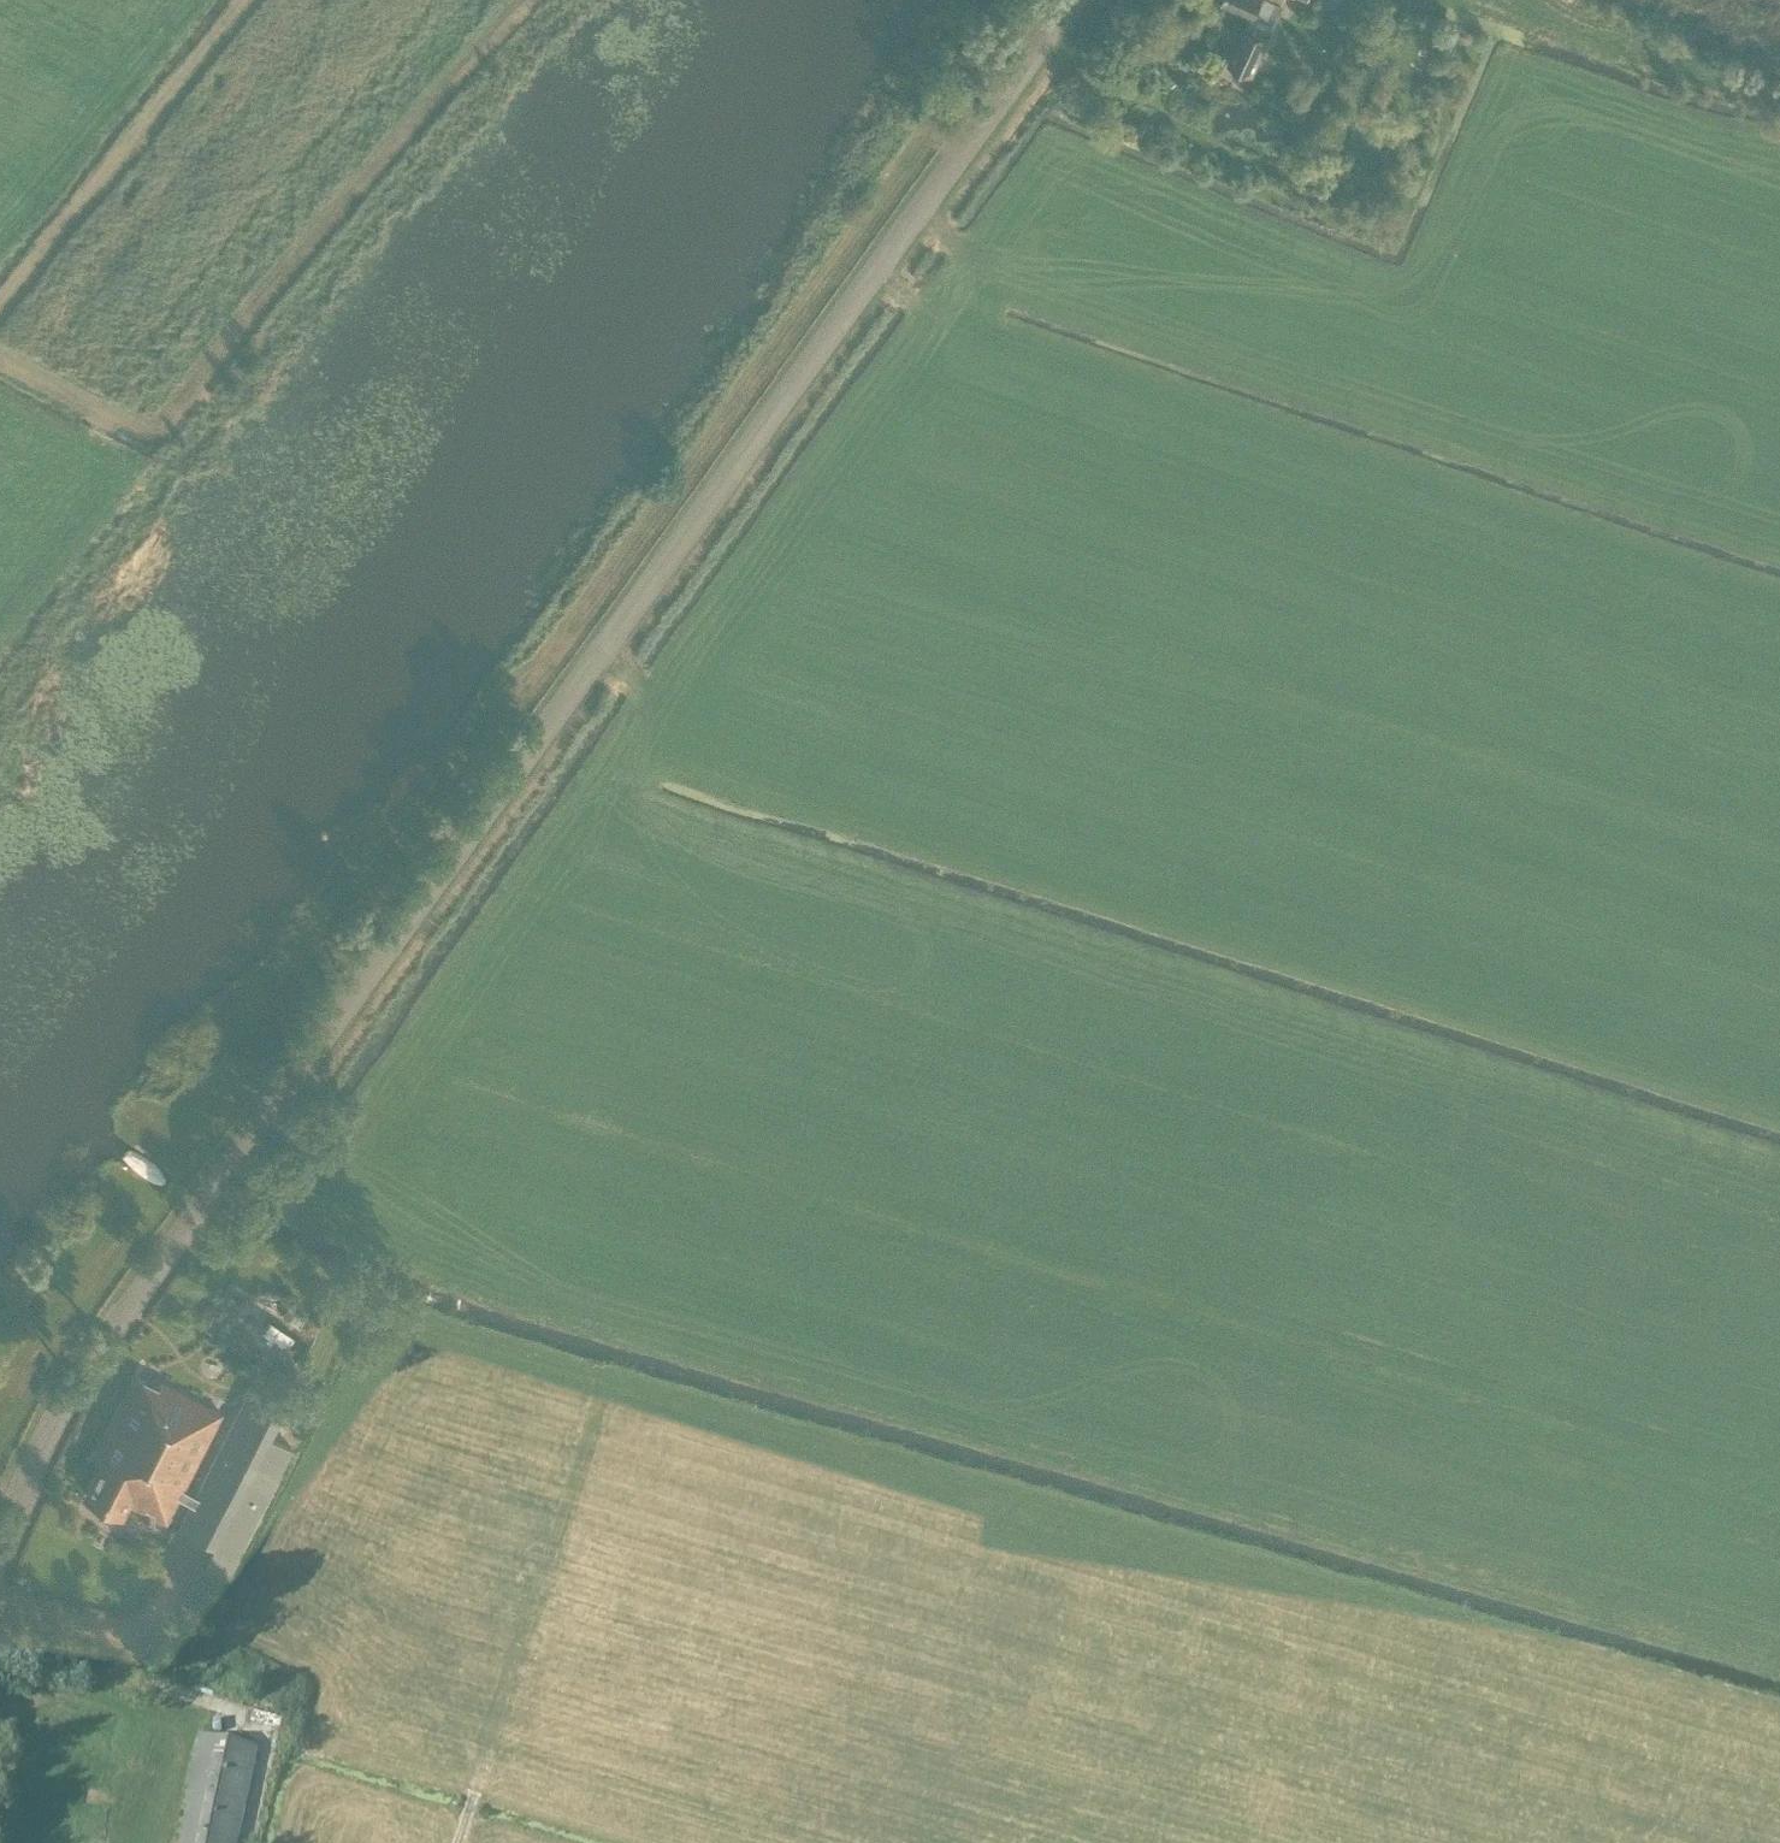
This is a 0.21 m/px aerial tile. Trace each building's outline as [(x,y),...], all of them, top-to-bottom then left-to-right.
[(1220,2),(1254,18),(1249,28),(1245,26),(1235,49),(1258,58),(1267,37),(1264,36),(1270,23),(1271,23),(1281,0),(1221,0),(1220,2)] [(1226,36),(1233,27),(1216,13),(1210,22),(1226,36)] [(1258,58),(1235,49),(1229,63),(1251,73),(1258,58)] [(98,1463),(84,1491),(123,1510),(127,1502),(164,1521),(177,1496),(181,1488),(219,1412),(158,1381),(155,1387),(136,1377),(93,1460),(98,1463)] [(298,1406),(307,1388),(296,1383),(287,1401),(298,1406)] [(245,1397),(195,1496),(181,1488),(177,1496),(191,1503),(179,1528),(221,1549),(210,1571),(225,1578),(225,1577),(291,1447),(269,1436),(280,1415),(280,1414),(245,1397)] [(198,1734),(175,1842),(234,1842),(255,1746),(198,1734)]
